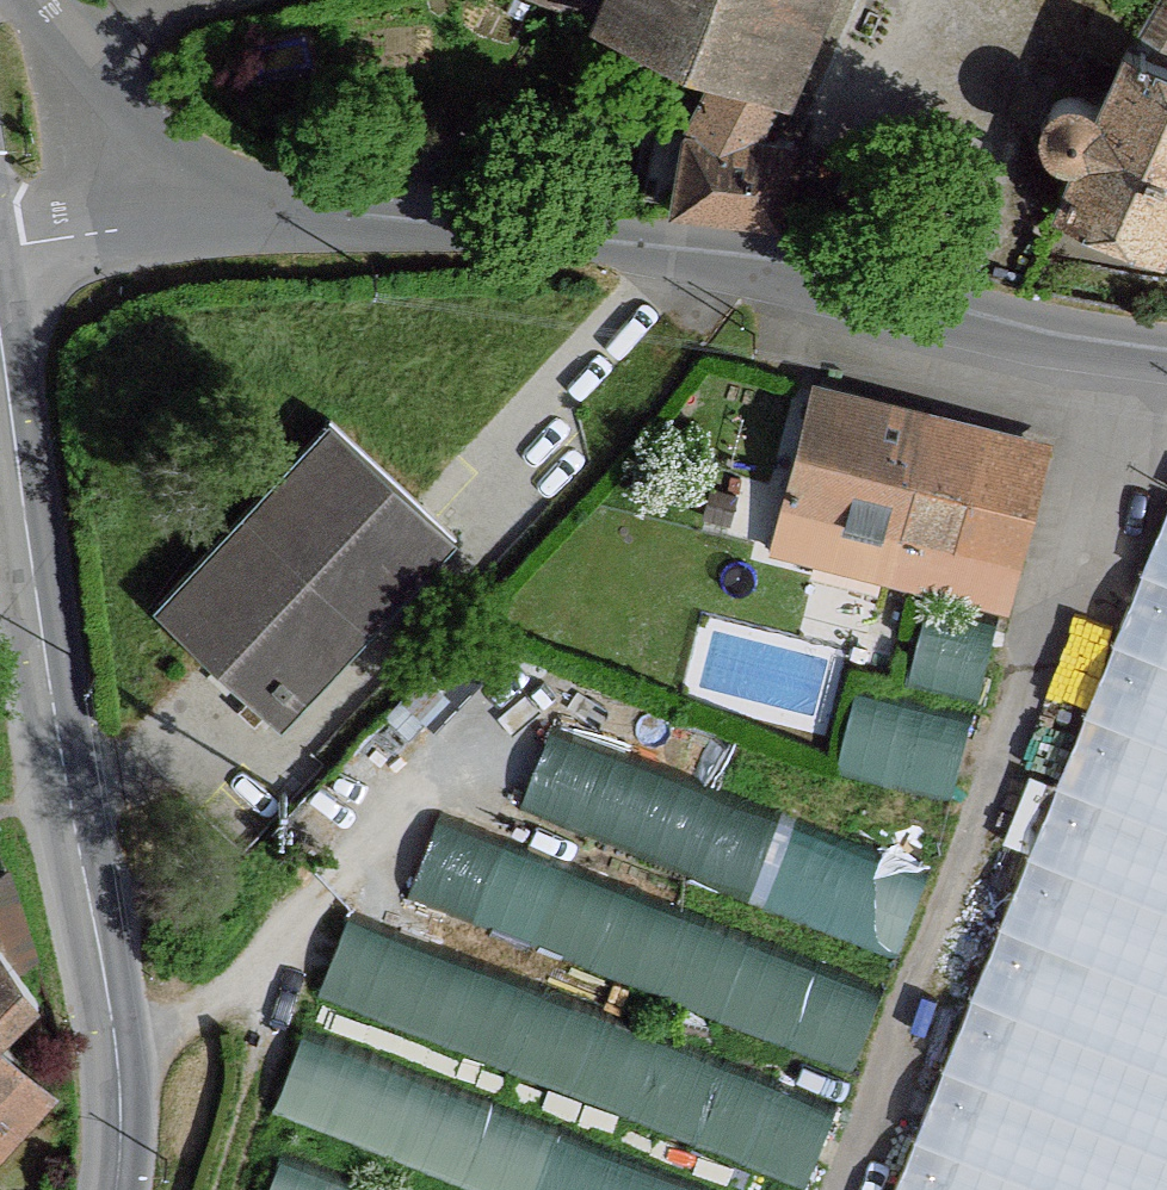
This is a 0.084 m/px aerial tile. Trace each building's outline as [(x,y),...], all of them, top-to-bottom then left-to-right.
[(602,16),(609,0),(562,0),(602,16)] [(602,16),(723,67),(770,86),(806,0),(609,0),(602,16)] [(1132,50),(1166,65),(1166,0),(1164,0),(1132,50)] [(1128,49),(1099,107),(1108,126),(1106,143),(1094,158),(1076,165),(1058,207),(1159,251),(1166,234),(1166,65),(1132,50),(1128,49)] [(779,91),(770,86),(723,67),(689,134),(754,139),(779,91)] [(1058,160),(1076,165),(1094,158),(1106,143),(1108,126),(1099,107),(1083,98),(1065,98),(1048,109),(1041,127),(1044,146),(1058,160)] [(674,201),(689,134),(658,130),(644,197),(674,201)] [(754,139),(689,134),(674,201),(672,208),(777,220),(793,143),(754,139)] [(896,535),(923,422),(809,394),(772,547),(886,577),(896,535)] [(896,535),(1006,562),(1034,449),(923,422),(896,535)] [(449,541),(325,430),(152,610),(281,728),(449,541)] [(899,1189),(1166,1189),(1166,501),(1141,492),(899,1189)] [(1006,562),(896,535),(886,577),(919,586),(995,606),(1006,562)] [(930,602),(916,670),(995,686),(1008,618),(930,602)] [(843,761),(958,787),(976,710),(860,684),(843,761)] [(554,729),(528,812),(913,933),(939,850),(554,729)] [(414,893),(867,1052),(895,973),(442,813),(414,893)] [(13,972),(37,955),(12,875),(6,870),(0,875),(0,952),(13,972)] [(509,1189),(810,1189),(846,1079),(347,921),(318,1013),(313,1011),(279,1117),(509,1189)] [(41,1081),(7,1053),(42,1010),(36,993),(13,972),(0,952),(0,1125),(41,1081)] [(274,1189),(369,1189),(283,1162),(274,1189)]
